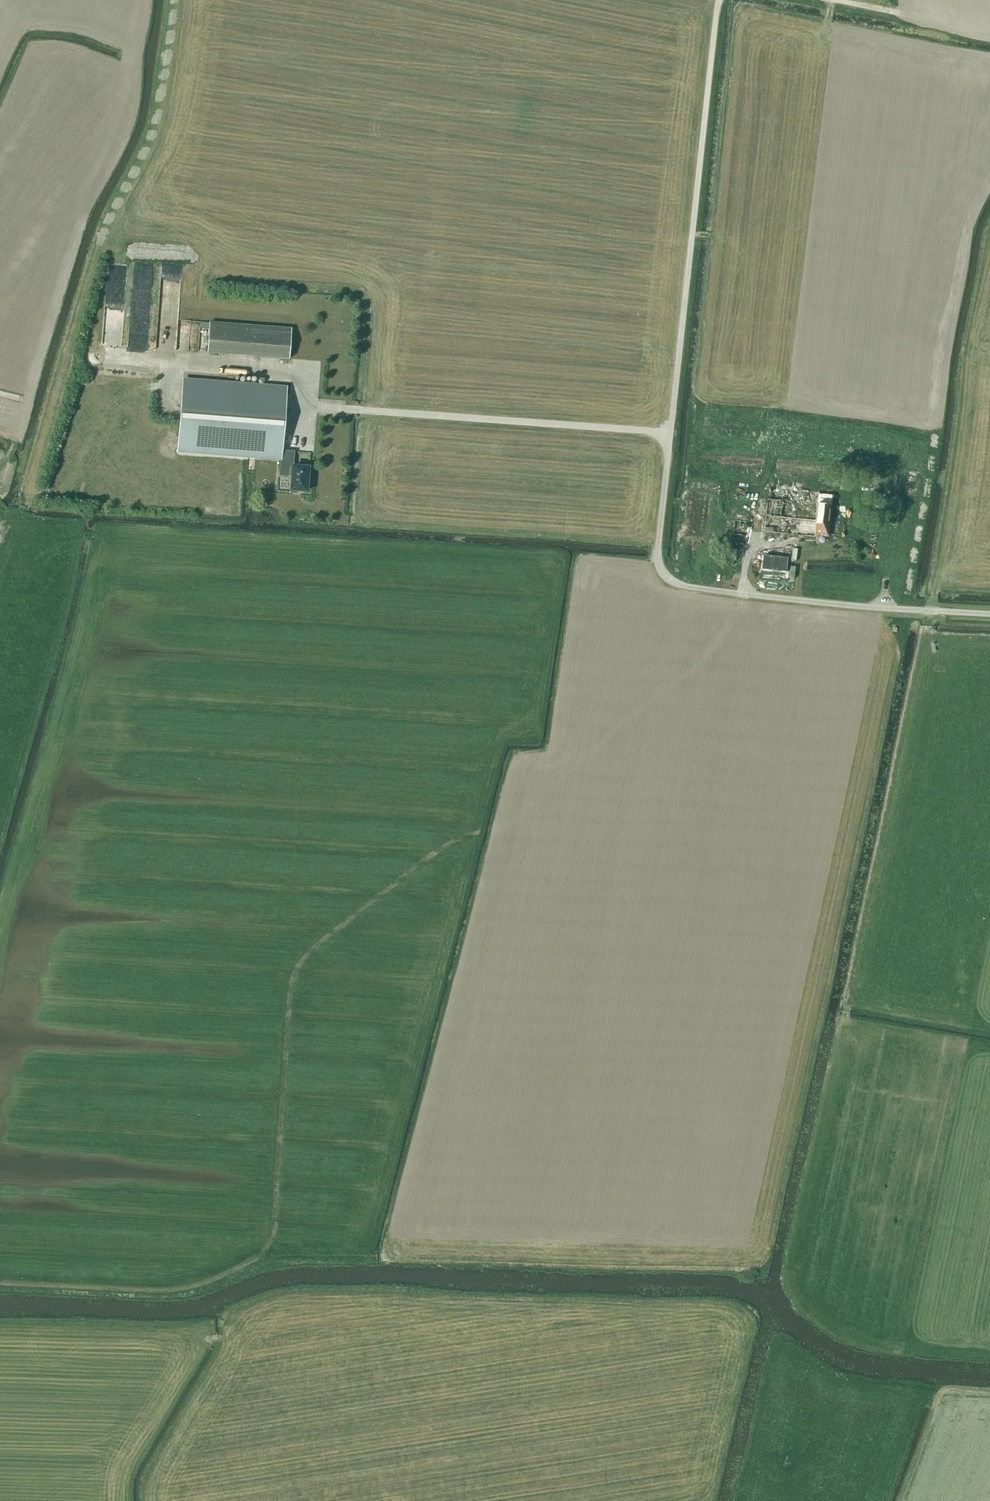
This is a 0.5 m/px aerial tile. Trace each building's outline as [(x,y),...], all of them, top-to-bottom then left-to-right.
[(209,324),(207,353),(287,358),(289,328),(209,324)] [(179,380),(175,450),(281,456),(280,474),(293,474),(292,488),(308,489),(309,465),(294,464),(295,449),(282,448),(285,386),(179,380)] [(767,499),(764,531),(814,537),(815,534),(827,536),(832,496),(819,495),(819,493),(770,488),(769,499),(767,499)] [(737,559),(738,544),(744,545),(745,535),(734,534),(731,558),(737,559)] [(763,570),(788,570),(788,556),(763,556),(763,570)]
